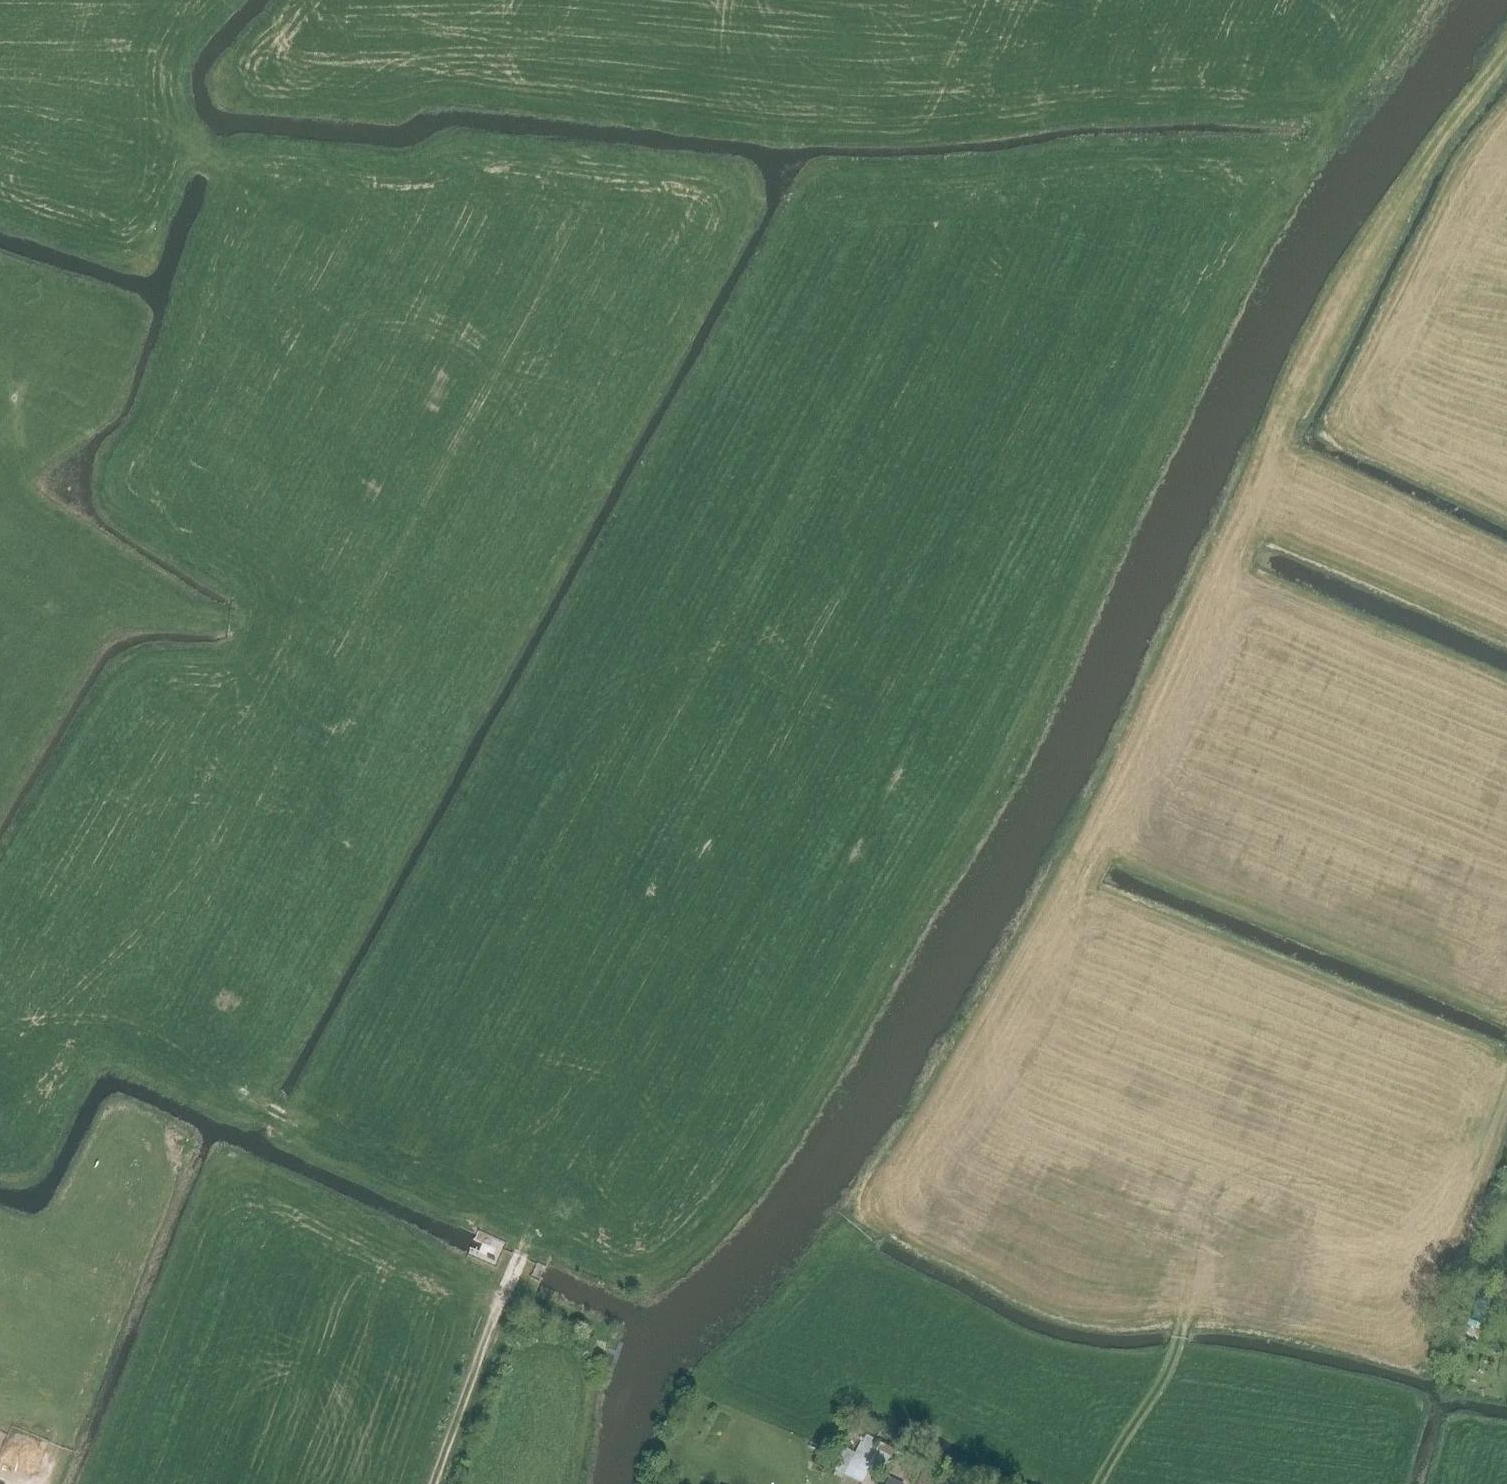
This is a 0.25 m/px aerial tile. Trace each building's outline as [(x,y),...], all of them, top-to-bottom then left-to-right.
[(473,1249),(499,1262),(510,1242),(483,1229),(473,1249)] [(855,1452),(844,1447),(833,1469),(848,1476),(862,1483),(868,1472),(879,1477),(885,1466),(855,1452)]
